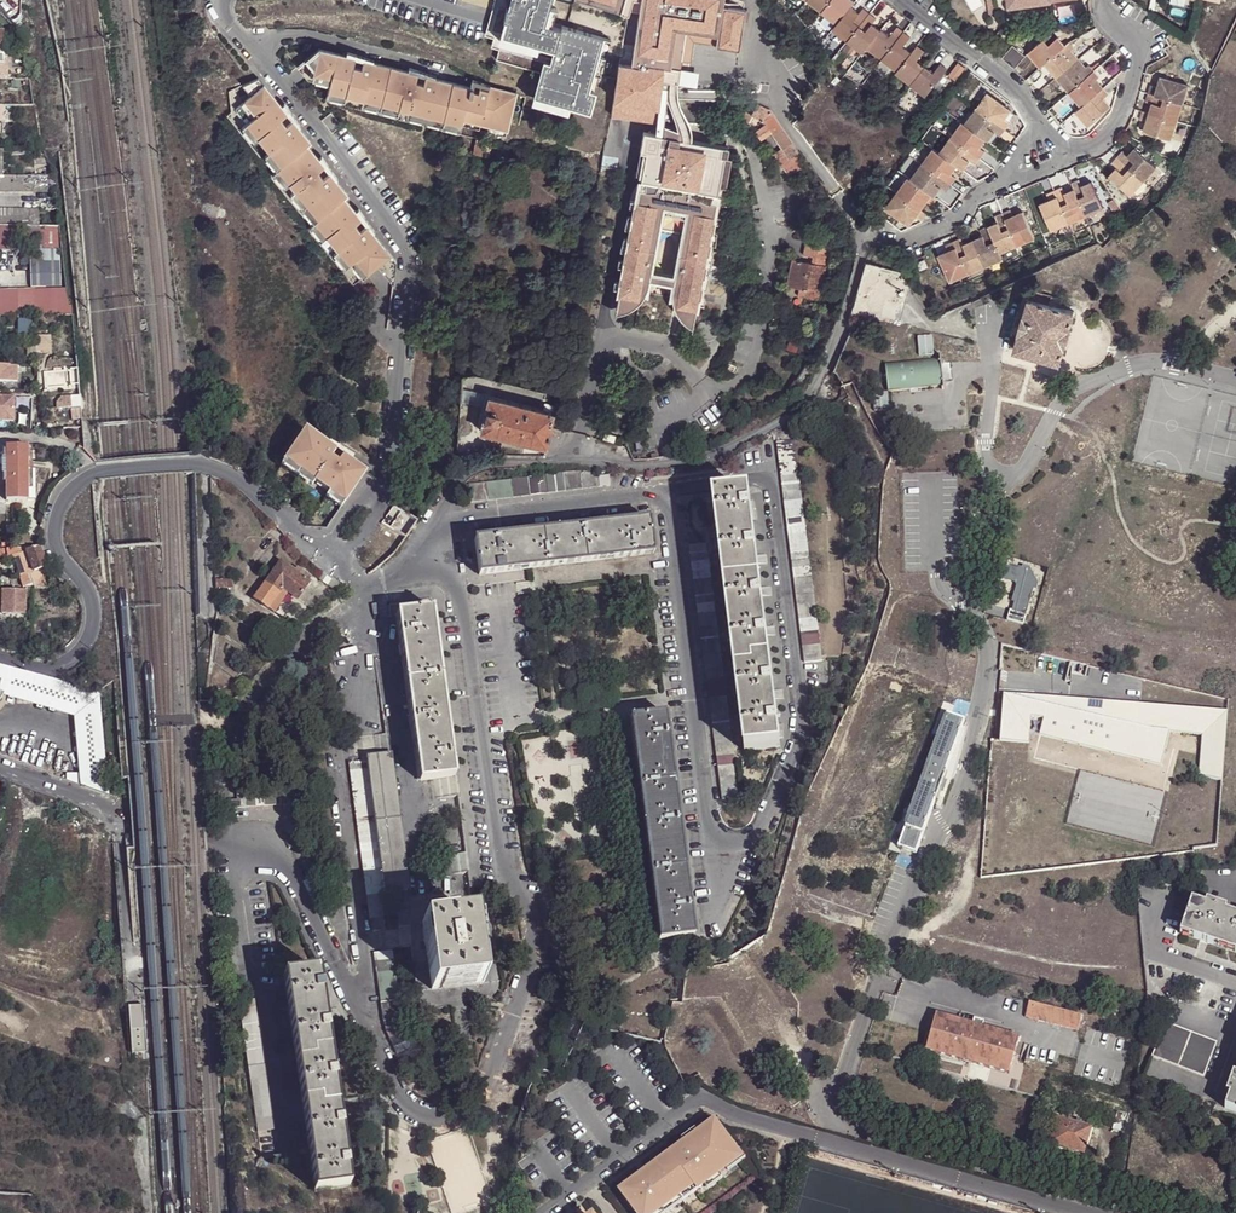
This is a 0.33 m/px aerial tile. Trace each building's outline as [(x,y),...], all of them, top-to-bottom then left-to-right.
[(501,48),(543,57),(532,106),(568,114),(569,110),(589,114),(606,37),(552,26),(556,11),(553,10),(555,0),(512,0),(501,48)] [(627,15),(627,9),(637,11),(639,0),(589,0),(627,15)] [(637,11),(630,63),(647,66),(648,63),(665,66),(663,81),(681,84),(684,59),(688,32),(715,36),(714,46),(741,50),(747,5),(725,1),(725,0),(639,0),(637,11)] [(805,6),(819,17),(832,0),(810,0),(805,6)] [(819,17),(834,29),(850,10),(853,5),(847,0),(832,0),(819,17)] [(858,16),(850,10),(834,29),(831,33),(846,45),(868,17),(861,12),(858,16)] [(875,23),(868,17),(846,45),(860,57),(865,52),(879,33),(871,27),(875,23)] [(888,40),(879,33),(865,52),(879,63),(902,35),(896,30),(888,40)] [(1003,58),(1015,69),(1018,66),(1025,71),(1035,59),(1041,67),(1046,63),(1082,106),(1076,111),(1089,126),(1111,107),(1104,99),(1096,105),(1092,99),(1104,89),(1096,80),(1099,78),(1089,65),(1086,68),(1072,51),(1075,48),(1070,42),(1066,46),(1059,38),(1056,40),(1051,34),(1029,52),(1026,56),(1014,45),(1003,58)] [(1221,53),(1235,61),(1235,36),(1232,34),(1221,53)] [(909,41),(902,35),(879,63),(895,76),(910,57),(902,51),(909,41)] [(480,86),(471,84),(320,46),(298,65),(298,66),(307,79),(329,85),(328,89),(346,94),(363,98),(399,107),(408,109),(462,122),(463,116),(481,121),(489,123),(507,127),(516,91),(481,82),(480,86)] [(916,49),(910,57),(895,76),(893,77),(908,89),(924,70),(916,64),(923,55),(916,49)] [(0,55),(0,79),(9,78),(9,60),(6,60),(6,55),(0,55)] [(1120,62),(1114,55),(1101,66),(1107,72),(1120,62)] [(690,60),(684,59),(681,84),(680,90),(686,91),(690,60)] [(630,63),(618,62),(611,114),(657,120),(656,132),(664,134),(694,140),(693,128),(681,100),(680,90),(681,84),(663,81),(665,66),(648,63),(647,66),(630,63)] [(959,64),(951,75),(957,80),(966,68),(959,64)] [(931,76),(924,70),(908,89),(923,101),(946,73),(938,67),(931,76)] [(1143,132),(1170,141),(1176,123),(1188,87),(1161,78),(1157,88),(1151,86),(1146,102),(1152,104),(1149,114),(1143,112),(1140,120),(1146,122),(1143,132)] [(252,98),(265,87),(259,80),(243,88),(252,98)] [(393,271),(399,272),(400,261),(346,198),(350,195),(308,146),(312,143),(265,87),(252,98),(236,111),(248,125),(260,139),(271,153),(283,167),(280,170),(292,185),(297,191),(321,219),(317,222),(330,237),(341,250),(353,264),(365,279),(381,265),(388,274),(393,271)] [(346,94),(328,89),(327,95),(345,100),(346,94)] [(1104,89),(1092,99),(1096,105),(1104,99),(1109,95),(1104,89)] [(988,93),(966,124),(963,122),(940,152),(958,165),(964,170),(970,161),(963,155),(972,142),(980,148),(986,139),(989,141),(995,132),(996,132),(988,126),(997,114),(1005,119),(1012,110),(988,93)] [(399,107),(363,98),(362,104),(398,113),(399,107)] [(737,118),(756,133),(760,141),(770,133),(783,149),(776,155),(792,175),(807,163),(791,139),(769,110),(757,101),(753,113),(746,110),(740,110),(737,118)] [(462,122),(408,109),(407,115),(460,128),(462,122)] [(333,134),(343,126),(331,113),(322,121),(333,134)] [(997,114),(988,126),(996,132),(995,132),(1000,136),(1010,123),(1005,119),(997,114)] [(462,122),(479,127),(481,121),(463,116),(462,122)] [(488,129),(506,133),(507,127),(489,123),(488,129)] [(260,139),(248,125),(243,129),(255,143),(260,139)] [(718,190),(725,155),(727,156),(729,147),(694,140),(664,134),(656,132),(644,130),(640,150),(646,151),(641,174),(640,178),(637,183),(635,186),(632,192),(629,198),(630,198),(636,199),(635,205),(633,204),(633,206),(631,214),(631,216),(633,216),(631,226),(629,226),(628,227),(627,235),(627,237),(628,237),(626,248),(625,247),(624,249),(623,257),(622,258),(624,259),(623,264),(621,273),(619,273),(618,279),(618,280),(620,280),(619,286),(615,303),(629,305),(631,304),(635,302),(639,298),(642,294),(645,291),(653,248),(677,253),(670,289),(669,294),(670,299),(671,303),(672,307),(674,311),(677,315),(680,318),(684,321),(689,324),(694,301),(695,295),(697,296),(697,294),(699,286),(699,284),(697,284),(700,274),(701,275),(702,273),(703,273),(705,265),(705,264),(704,263),(706,253),(707,253),(708,252),(709,244),(710,242),(708,242),(710,232),(712,232),(712,230),(714,222),(714,221),(712,220),(713,215),(719,216),(720,216),(720,210),(720,204),(719,200),(717,194),(718,190)] [(497,158),(500,144),(478,138),(474,153),(477,153),(493,157),(497,158)] [(970,161),(975,165),(985,151),(980,148),(972,142),(963,155),(970,161)] [(909,176),(886,207),(910,224),(916,216),(921,209),(927,201),(932,194),(935,196),(941,187),(934,181),(943,168),(951,174),(958,165),(940,152),(934,148),(911,178),(909,176)] [(1116,169),(1109,176),(1130,196),(1156,168),(1135,148),(1128,156),(1123,152),(1111,164),(1116,169)] [(640,150),(636,173),(641,174),(646,151),(640,150)] [(283,167),(271,153),(267,157),(279,171),(280,170),(283,167)] [(731,156),(727,156),(725,155),(718,190),(724,192),(731,156)] [(941,187),(946,191),(956,177),(951,174),(943,168),(934,181),(941,187)] [(279,171),(275,174),(287,189),(292,185),(280,170),(279,171)] [(57,192),(56,177),(4,178),(0,178),(0,193),(57,192)] [(1071,184),(1073,190),(1074,189),(1078,198),(1085,195),(1081,186),(1079,180),(1071,184)] [(1048,200),(1039,204),(1050,231),(1102,209),(1091,182),(1081,186),(1085,195),(1078,198),(1074,189),(1073,190),(1064,194),(1067,202),(1060,205),(1057,197),(1048,200)] [(1046,194),(1048,200),(1057,197),(1060,205),(1067,202),(1064,194),(1062,188),(1046,194)] [(321,219),(297,191),(293,195),(316,223),(317,222),(321,219)] [(932,194),(927,201),(932,205),(937,198),(935,196),(932,194)] [(51,223),(59,223),(58,208),(50,208),(51,223)] [(921,209),(916,216),(921,220),(926,213),(921,209)] [(40,227),(40,210),(0,210),(0,227),(40,227)] [(994,216),(997,222),(1001,230),(1008,227),(1004,219),(1012,216),(1010,210),(994,216)] [(997,222),(987,226),(989,232),(993,241),(998,253),(1015,245),(1033,238),(1022,211),(1012,216),(1004,219),(1008,227),(1001,230),(997,222)] [(631,214),(627,213),(624,226),(628,227),(629,226),(631,226),(633,216),(631,216),(631,214)] [(316,223),(313,226),(325,240),(330,237),(317,222),(316,223)] [(980,230),(982,235),(986,244),(993,241),(989,232),(987,226),(980,230)] [(29,239),(30,292),(59,291),(58,227),(40,227),(0,227),(0,239),(29,239)] [(712,232),(710,232),(708,242),(710,242),(709,244),(714,245),(716,231),(712,230),(712,232)] [(627,235),(623,235),(619,248),(624,249),(625,247),(626,248),(628,237),(627,237),(627,235)] [(947,250),(937,254),(948,281),(1001,259),(998,253),(993,241),(986,244),(982,235),(962,244),(966,253),(959,255),(955,247),(947,250)] [(944,244),(947,250),(955,247),(959,255),(966,253),(962,244),(960,238),(944,244)] [(798,296),(819,300),(825,271),(830,272),(830,262),(830,257),(828,254),(826,253),(828,242),(819,240),(818,242),(808,240),(806,251),(814,252),(811,263),(792,259),(787,286),(799,290),(798,296)] [(341,250),(337,254),(348,268),(353,264),(341,250)] [(707,253),(706,253),(704,263),(705,264),(705,265),(710,266),(712,252),(708,252),(707,253)] [(901,274),(865,262),(856,294),(866,297),(892,304),(901,274)] [(388,274),(397,285),(399,272),(393,271),(388,274)] [(701,275),(700,274),(697,284),(699,284),(699,286),(703,287),(707,274),(703,273),(702,273),(701,275)] [(1032,289),(1028,297),(1069,308),(1072,299),(1032,289)] [(37,316),(73,314),(73,306),(71,305),(68,290),(59,291),(30,292),(0,293),(0,317),(37,316)] [(856,294),(850,312),(859,315),(866,297),(856,294)] [(1069,308),(1028,297),(1024,315),(1023,315),(1018,331),(1019,332),(1015,349),(1060,362),(1064,345),(1066,345),(1071,328),(1069,328),(1074,309),(1069,308)] [(971,303),(973,307),(981,304),(979,299),(971,303)] [(38,336),(37,348),(37,353),(51,354),(52,337),(38,336)] [(920,347),(933,346),(932,338),(919,340),(920,347)] [(882,363),(885,393),(942,386),(938,357),(882,363)] [(18,365),(0,366),(0,380),(18,379),(18,365)] [(543,409),(545,403),(547,394),(494,378),(490,394),(543,409)] [(462,399),(487,406),(490,394),(463,387),(462,399)] [(551,427),(554,413),(543,409),(490,394),(487,406),(481,430),(547,446),(551,427)] [(17,420),(16,396),(0,396),(0,421),(17,420)] [(62,398),(58,403),(58,408),(71,408),(71,398),(62,398)] [(554,413),(554,406),(545,403),(543,409),(554,413)] [(307,430),(286,460),(316,482),(330,492),(345,503),(367,473),(307,430)] [(805,663),(822,660),(792,439),(775,441),(805,663)] [(32,502),(31,448),(10,448),(11,502),(32,502)] [(316,482),(286,460),(282,465),(312,487),(316,482)] [(598,487),(597,476),(597,473),(572,472),(469,486),(471,503),(598,487)] [(608,475),(597,476),(598,487),(609,486),(608,475)] [(345,503),(330,492),(327,497),(342,508),(345,503)] [(746,494),(711,498),(744,752),(779,748),(746,494)] [(474,542),(478,576),(654,554),(649,519),(474,542)] [(716,759),(734,757),(705,544),(688,546),(716,759)] [(38,549),(0,549),(0,557),(5,556),(12,554),(24,588),(31,588),(43,588),(41,571),(44,570),(38,549)] [(281,587),(291,595),(296,599),(309,582),(280,561),(264,583),(277,592),(281,587)] [(1023,628),(1034,589),(1035,587),(1027,573),(995,564),(992,577),(1018,585),(1021,588),(1014,609),(1013,614),(1010,613),(1007,624),(1023,628)] [(335,592),(341,586),(339,586),(324,573),(318,581),(335,592)] [(215,582),(215,591),(216,591),(233,590),(233,581),(215,582)] [(251,600),(264,610),(277,592),(264,583),(251,600)] [(274,618),(291,595),(281,587),(277,592),(264,610),(274,618)] [(24,591),(1,590),(0,606),(0,614),(23,614),(24,594),(24,591)] [(431,610),(397,615),(420,783),(454,778),(431,610)] [(1,693),(10,667),(0,665),(0,695),(1,693)] [(97,694),(50,678),(10,667),(1,693),(72,715),(77,760),(103,758),(97,694)] [(1200,777),(1224,782),(1228,710),(1065,700),(1065,706),(1049,705),(1049,699),(1003,696),(1000,744),(1029,746),(1031,719),(1043,720),(1039,737),(1161,767),(1166,748),(1152,744),(1154,729),(1171,734),(1202,737),(1200,777)] [(659,940),(694,936),(666,714),(630,719),(659,940)] [(946,716),(897,850),(915,856),(935,801),(937,801),(946,776),(944,775),(963,723),(946,716)] [(1171,734),(1154,729),(1152,744),(1166,748),(1171,734)] [(370,919),(383,918),(387,917),(384,894),(407,891),(388,751),(365,754),(366,760),(348,763),(368,919),(370,919)] [(77,760),(80,785),(106,795),(106,784),(103,758),(77,760)] [(722,802),(740,800),(735,765),(717,767),(722,802)] [(1217,910),(1217,908),(1214,906),(1213,909),(1191,902),(1181,935),(1229,952),(1235,954),(1235,917),(1217,910)] [(474,915),(421,923),(431,987),(483,980),(474,915)] [(386,931),(383,918),(370,919),(372,933),(386,931)] [(314,1193),(350,1188),(319,974),(284,979),(314,1193)] [(237,1005),(256,1134),(273,1132),(255,1002),(237,1005)] [(140,1004),(126,1005),(130,1051),(144,1050),(140,1004)] [(1084,1020),(1032,1005),(1027,1020),(1080,1035),(1084,1020)] [(974,1026),(938,1016),(926,1056),(1010,1080),(1015,1062),(1017,1056),(1022,1040),(984,1029),(986,1024),(976,1021),(974,1026)] [(1164,1027),(1153,1059),(1205,1078),(1216,1047),(1164,1027)] [(1233,1088),(1226,1109),(1235,1113),(1235,1082),(1235,1084),(1232,1083),(1231,1088),(1233,1088)] [(1119,1111),(1112,1129),(1123,1133),(1130,1114),(1119,1111)] [(1057,1118),(1050,1142),(1084,1151),(1090,1127),(1057,1118)] [(713,1124),(684,1145),(682,1142),(675,1147),(677,1150),(622,1193),(637,1212),(656,1212),(693,1186),(696,1190),(718,1173),(716,1172),(737,1156),(734,1151),(736,1149),(731,1143),(729,1145),(713,1124)]
